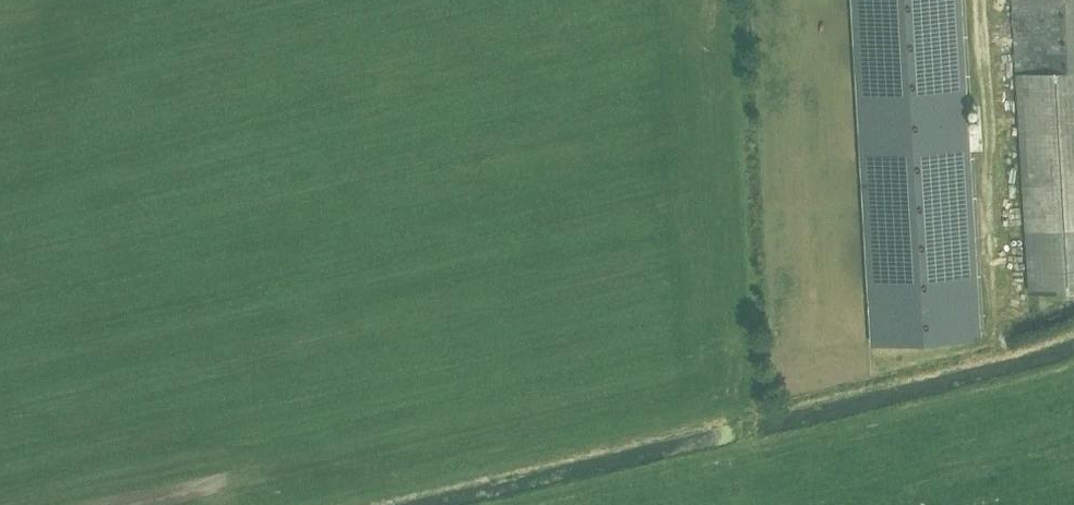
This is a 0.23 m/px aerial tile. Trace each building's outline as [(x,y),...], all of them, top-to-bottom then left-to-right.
[(873,343),(980,337),(961,0),(853,0),(873,343)] [(1016,73),(1029,292),(1073,290),(1073,0),(1012,0),(1016,73)]
